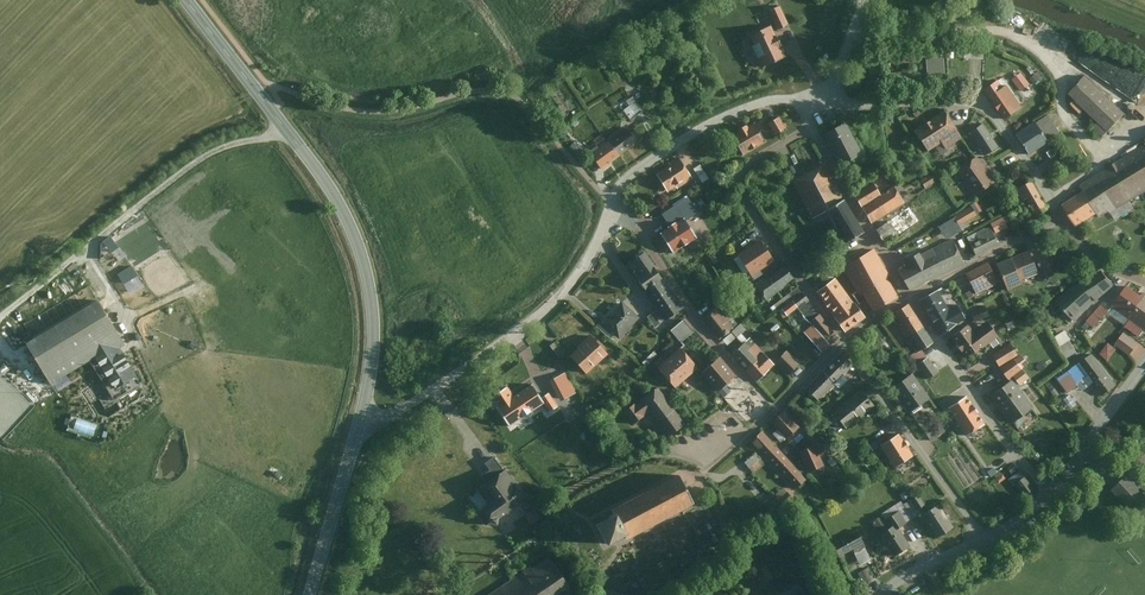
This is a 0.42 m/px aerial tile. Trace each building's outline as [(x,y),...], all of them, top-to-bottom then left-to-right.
[(786,26),(777,6),(767,11),(776,30),(786,26)] [(782,56),(768,24),(746,34),(760,66),(782,56)] [(988,61),(988,49),(965,48),(965,60),(988,61)] [(945,59),(926,59),(926,76),(945,76),(945,59)] [(1030,85),(1022,74),(1013,80),(1022,91),(1030,85)] [(1127,113),(1084,74),(1066,93),(1097,121),(1093,125),(1105,136),(1127,113)] [(999,85),(997,82),(985,89),(995,103),(1009,93),(1003,83),(999,85)] [(1004,116),(1018,105),(1009,93),(995,103),(1004,116)] [(640,111),(634,102),(621,110),(627,120),(640,111)] [(944,111),(913,132),(926,151),(939,142),(947,153),(964,141),(944,111)] [(1061,134),(1048,116),(1035,125),(1048,143),(1061,134)] [(782,127),(778,118),(768,122),(773,131),(782,127)] [(1035,125),(1033,122),(1015,133),(1029,156),(1048,143),(1035,125)] [(767,141),(757,123),(730,138),(740,157),(767,141)] [(845,123),(822,134),(837,167),(861,155),(845,123)] [(999,150),(984,126),(966,137),(975,152),(982,148),(987,157),(999,150)] [(629,132),(626,127),(607,141),(618,156),(640,140),(633,129),(629,132)] [(618,156),(607,141),(590,152),(603,169),(618,156)] [(1076,186),(1080,192),(1094,214),(1099,223),(1144,194),(1144,143),(1076,186)] [(695,183),(681,159),(656,174),(668,195),(678,189),(680,192),(695,183)] [(973,159),(956,172),(973,198),(992,184),(983,169),(987,168),(988,160),(973,159)] [(861,233),(823,164),(790,180),(810,222),(824,217),(842,244),(861,233)] [(710,180),(702,166),(696,170),(705,184),(710,180)] [(879,195),(871,183),(853,195),(862,207),(879,195)] [(1043,208),(1030,184),(1015,193),(1029,216),(1043,208)] [(871,221),(901,201),(892,187),(879,195),(862,207),(871,221)] [(1080,192),(1059,206),(1074,228),(1094,214),(1080,192)] [(897,238),(920,222),(907,204),(873,228),(881,239),(892,231),(897,238)] [(958,226),(974,215),(969,208),(953,218),(958,226)] [(953,218),(936,228),(943,240),(960,230),(958,226),(953,218)] [(1005,229),(1000,220),(991,225),(995,234),(1005,229)] [(988,228),(966,240),(975,257),(997,246),(988,228)] [(111,254),(120,248),(112,237),(103,244),(111,254)] [(759,239),(737,253),(743,265),(766,251),(759,239)] [(962,265),(952,241),(919,255),(918,253),(903,259),(906,265),(897,269),(906,289),(962,265)] [(1027,249),(995,263),(1006,288),(1038,274),(1027,249)] [(660,280),(642,251),(630,259),(639,274),(635,276),(643,290),(660,280)] [(751,278),(774,262),(767,252),(756,260),(744,267),(751,278)] [(875,252),(842,268),(856,296),(863,293),(871,310),(895,299),(885,279),(887,278),(875,252)] [(1054,276),(1050,265),(1036,269),(1038,274),(1040,281),(1054,276)] [(1057,298),(1073,317),(1113,284),(1097,265),(1057,298)] [(793,279),(784,266),(748,290),(761,309),(786,293),(782,286),(793,279)] [(983,266),(962,277),(972,296),(993,285),(983,266)] [(861,319),(833,279),(815,292),(843,332),(861,319)] [(660,280),(643,290),(663,321),(680,310),(660,280)] [(827,350),(841,340),(821,312),(817,314),(796,285),(786,292),(812,328),(827,350)] [(1111,305),(1128,318),(1144,297),(1144,294),(1141,291),(1137,295),(1125,286),(1111,305)] [(947,312),(937,292),(920,300),(936,334),(965,320),(959,307),(947,312)] [(1128,318),(1144,330),(1144,297),(1128,318)] [(637,319),(620,302),(600,321),(612,334),(617,339),(637,319)] [(733,314),(723,302),(704,318),(720,337),(732,328),(726,320),(733,314)] [(121,344),(98,304),(27,345),(49,383),(92,359),(101,376),(96,379),(105,395),(134,379),(116,347),(121,344)] [(930,342),(906,304),(891,314),(907,338),(903,341),(911,354),(930,342)] [(1102,304),(1083,323),(1090,330),(1109,311),(1102,304)] [(989,317),(984,305),(970,309),(975,322),(989,317)] [(661,326),(653,313),(647,317),(654,330),(661,326)] [(600,321),(594,327),(606,339),(612,334),(600,321)] [(692,333),(682,321),(668,333),(678,346),(692,333)] [(966,327),(948,340),(963,361),(996,337),(985,322),(970,333),(966,327)] [(746,330),(742,325),(733,333),(741,342),(745,339),(741,335),(746,330)] [(827,350),(812,328),(802,336),(819,355),(827,350)] [(1124,331),(1114,342),(1129,355),(1139,343),(1124,331)] [(610,355),(594,334),(571,352),(587,373),(610,355)] [(771,365),(745,339),(741,342),(731,353),(755,379),(771,365)] [(1070,340),(1060,345),(1066,358),(1077,352),(1070,340)] [(566,353),(558,342),(551,346),(558,358),(566,353)] [(1014,357),(1007,346),(990,357),(997,367),(1014,357)] [(671,389),(694,370),(678,350),(655,369),(671,389)] [(1115,385),(1092,353),(1081,360),(1095,379),(1091,382),(1101,396),(1115,385)] [(798,367),(786,354),(776,362),(788,376),(798,367)] [(733,376),(716,356),(699,371),(716,391),(733,376)] [(861,373),(843,356),(823,376),(834,387),(841,394),(861,373)] [(936,373),(926,356),(915,362),(925,379),(936,373)] [(1026,377),(1014,360),(1001,369),(1006,376),(1010,374),(1017,384),(1026,377)] [(924,397),(909,375),(889,389),(904,411),(924,397)] [(834,387),(823,376),(807,392),(817,403),(834,387)] [(1028,406),(1009,378),(987,393),(1007,421),(1028,406)] [(507,386),(490,397),(510,427),(544,404),(531,384),(514,396),(507,386)] [(684,426),(657,388),(623,413),(633,426),(648,416),(665,440),(684,426)] [(971,403),(963,391),(943,404),(951,416),(971,403)] [(871,409),(860,393),(833,412),(845,428),(871,409)] [(979,415),(971,403),(951,416),(960,428),(979,415)] [(796,426),(782,412),(772,423),(785,436),(796,426)] [(939,421),(925,430),(931,439),(945,431),(939,421)] [(776,447),(762,432),(751,441),(765,456),(776,447)] [(879,441),(889,464),(910,455),(900,432),(879,441)] [(793,488),(804,479),(776,447),(765,456),(793,488)] [(821,467),(813,448),(798,454),(806,473),(821,467)] [(744,460),(752,473),(765,464),(757,452),(744,460)] [(825,460),(829,467),(835,463),(831,456),(825,460)] [(520,500),(493,457),(483,463),(487,470),(479,475),(483,482),(476,486),(484,500),(473,507),(483,523),(520,500)] [(1032,489),(1018,469),(1006,478),(1012,487),(1017,484),(1024,495),(1032,489)] [(680,474),(615,509),(618,514),(601,523),(611,541),(627,533),(630,539),(696,503),(680,474)] [(1143,494),(1127,476),(1113,489),(1128,507),(1143,494)] [(950,529),(936,505),(919,515),(933,539),(950,529)] [(895,528),(904,524),(897,511),(884,517),(891,530),(895,528)] [(884,517),(870,524),(890,558),(907,548),(895,528),(891,530),(884,517)] [(867,550),(858,531),(832,543),(838,557),(851,551),(853,557),(867,550)] [(545,555),(484,594),(555,594),(566,587),(545,555)] [(772,580),(766,568),(756,573),(763,585),(772,580)] [(875,582),(870,570),(863,573),(868,585),(875,582)] [(798,594),(812,594),(800,580),(793,585),(800,594),(798,594)]
